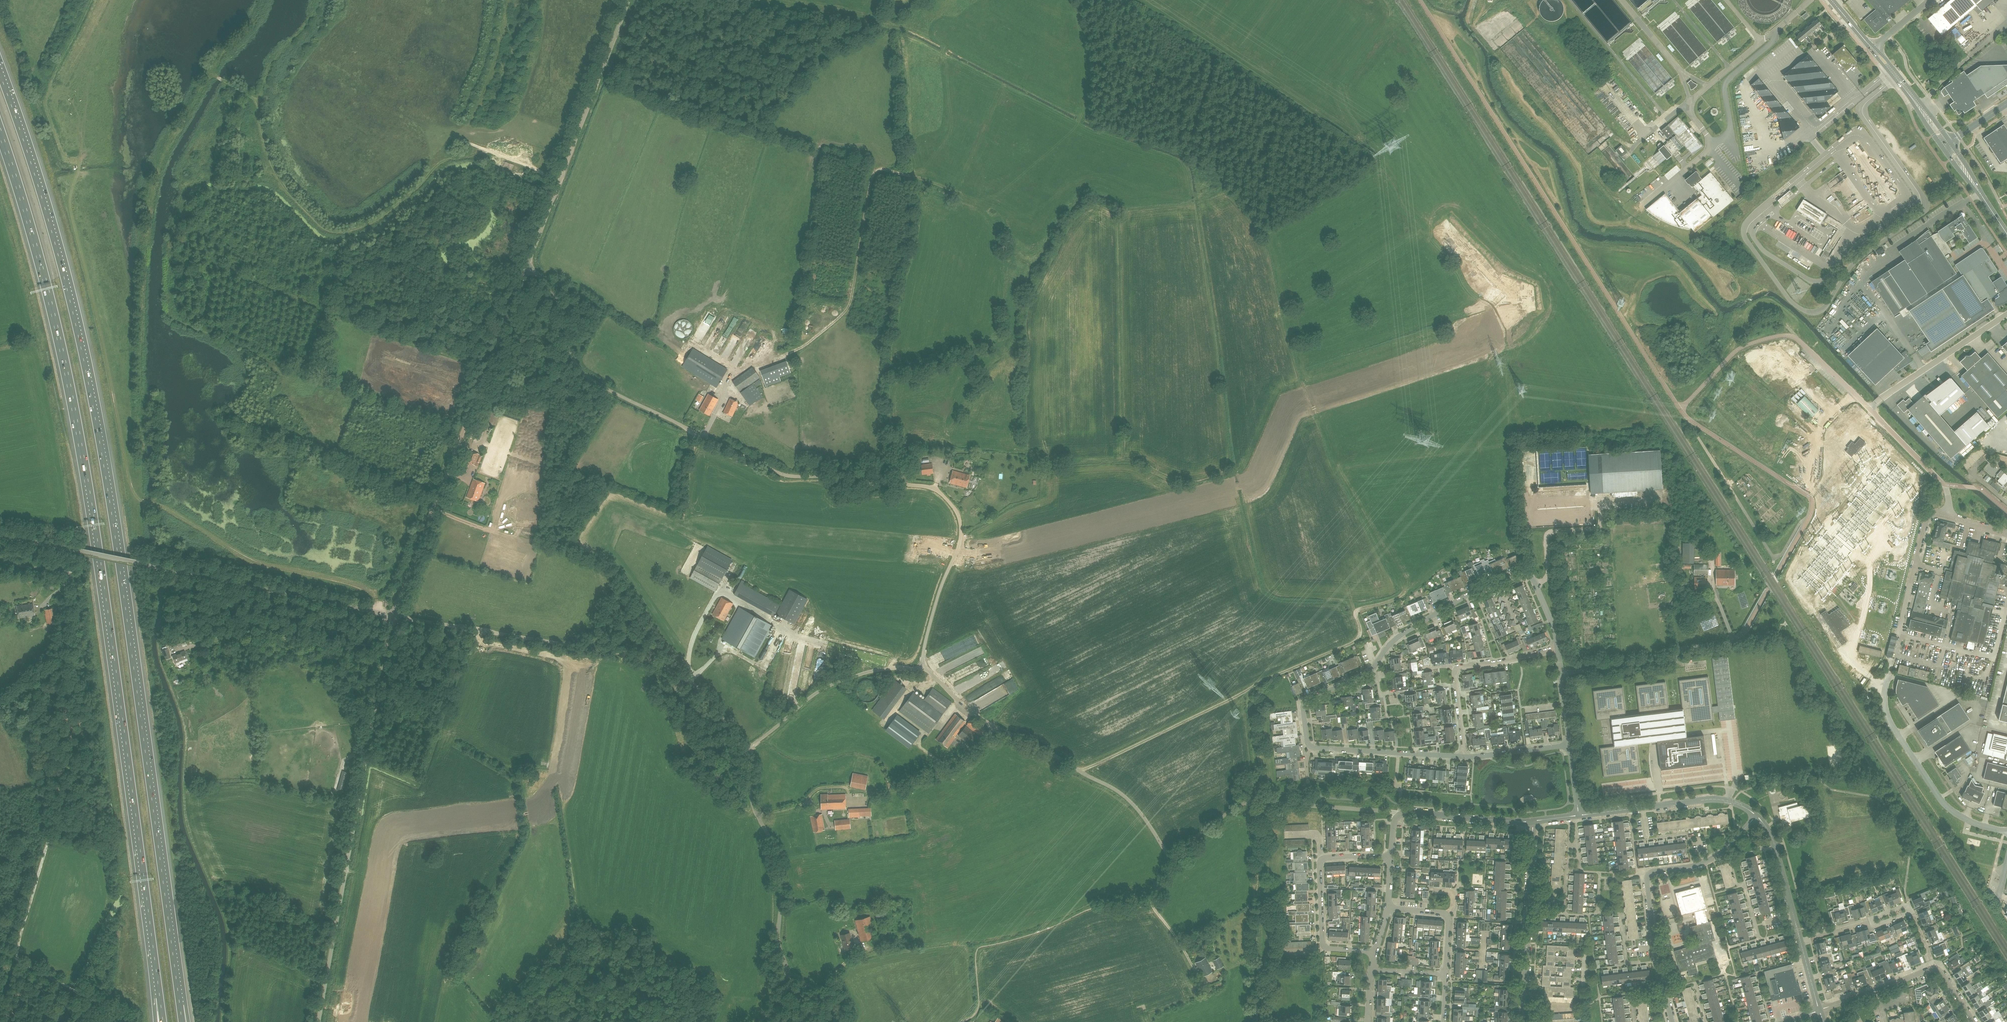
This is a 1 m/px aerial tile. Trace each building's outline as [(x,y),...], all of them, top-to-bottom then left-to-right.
[(1540,15),(1542,18),(1545,20),(1548,21),(1551,22),(1555,22),(1558,20),(1561,19),(1563,16),(1564,12),(1565,9),(1564,5),(1562,2),(1561,0),(1543,0),(1542,1),(1541,2),(1540,4),(1539,7),(1539,11),(1540,15)] [(1876,10),(1865,20),(1875,32),(1888,22),(1885,19),(1889,16),(1889,17),(1909,1),(1908,0),(1867,0),(1876,10)] [(1973,9),(1978,14),(1982,11),(1981,11),(1994,0),(1950,0),(1928,19),(1942,36),(1944,35),(1943,34),(1973,9)] [(1813,24),(1811,26),(1814,30),(1818,26),(1823,31),(1825,30),(1818,20),(1815,22),(1814,21),(1812,23),(1813,24)] [(1806,30),(1804,32),(1807,35),(1811,32),(1816,37),(1818,35),(1814,30),(1811,26),(1808,28),(1808,27),(1805,29),(1806,30)] [(1799,35),(1797,37),(1800,41),(1805,37),(1809,43),(1812,41),(1807,35),(1804,32),(1801,33),(1798,35),(1799,35)] [(1854,58),(1851,54),(1843,45),(1832,55),(1846,71),(1857,62),(1854,58)] [(1944,97),(1948,94),(1954,102),(1949,105),(1954,111),(1956,110),(1957,112),(1960,110),(1961,112),(1963,111),(1964,113),(1979,103),(1976,99),(1984,94),(1987,98),(2006,85),(2006,65),(2002,65),(1981,66),(1966,75),(1964,71),(1951,80),(1941,91),(1944,97)] [(1786,111),(1759,78),(1751,85),(1778,118),(1784,140),(1799,127),(1786,111)] [(1691,80),(1687,83),(1689,85),(1691,90),(1693,89),(1695,92),(1698,89),(1696,87),(1698,85),(1693,82),(1691,80)] [(1829,80),(1803,101),(1804,101),(1807,104),(1806,104),(1807,105),(1810,108),(1809,108),(1810,109),(1810,108),(1813,112),(1814,113),(1817,116),(1816,116),(1818,118),(1831,107),(1829,106),(1826,103),(1827,103),(1826,102),(1839,91),(1838,91),(1835,88),(1835,87),(1832,84),(1832,83),(1831,84),(1829,81),(1829,80)] [(1653,156),(1659,164),(1684,144),(1693,154),(1703,146),(1679,117),(1669,125),(1677,136),(1653,156)] [(2004,124),(1983,138),(2000,163),(2006,159),(2006,129),(2004,124)] [(1674,134),(1668,126),(1662,131),(1668,139),(1674,134)] [(1622,145),(1615,150),(1622,158),(1628,153),(1622,145)] [(1655,168),(1659,164),(1653,156),(1644,163),(1645,166),(1638,172),(1637,171),(1634,175),(1635,176),(1617,191),(1619,193),(1647,170),(1651,171),(1653,169),(1654,170),(1655,169),(1655,168)] [(1711,172),(1702,179),(1699,175),(1696,171),(1685,180),(1688,184),(1689,184),(1692,187),(1694,186),(1702,195),(1697,199),(1697,198),(1680,212),(1665,194),(1646,210),(1644,211),(1652,218),(1654,216),(1657,217),(1658,218),(1660,220),(1664,221),(1668,223),(1670,224),(1672,225),(1675,226),(1678,227),(1681,228),(1684,229),(1686,229),(1689,230),(1691,228),(1695,232),(1734,200),(1711,172)] [(1790,190),(1778,200),(1781,204),(1793,194),(1790,190)] [(1803,203),(1800,208),(1821,221),(1824,216),(1803,203)] [(1949,252),(1948,251),(1947,247),(1944,245),(1943,243),(1954,236),(1953,233),(1958,229),(1959,231),(1960,230),(1962,233),(1963,235),(1964,237),(1966,239),(1969,243),(1977,238),(1963,216),(1963,215),(1963,214),(1962,214),(1961,214),(1961,215),(1961,216),(1938,231),(1938,233),(1931,236),(1930,235),(1931,234),(1928,230),(1916,239),(1917,239),(1899,251),(1904,260),(1888,271),(1911,304),(1927,293),(1956,274),(1944,255),(1949,252)] [(1882,253),(1885,251),(1884,249),(1883,247),(1878,249),(1875,251),(1878,256),(1882,253)] [(1909,311),(1933,348),(1975,320),(1973,317),(1979,313),(1980,314),(1981,316),(1992,309),(1991,307),(1987,301),(1994,297),(1995,298),(1995,303),(1995,305),(1996,305),(1997,305),(1998,305),(1999,305),(2000,304),(2001,304),(2002,304),(2003,303),(2004,303),(2005,302),(2006,302),(2006,301),(2006,286),(2002,279),(2001,277),(1992,283),(1988,277),(1995,272),(1996,271),(1996,270),(1996,269),(1983,250),(1981,249),(1980,249),(1956,265),(1963,275),(1942,289),(1909,311)] [(1871,282),(1894,315),(1911,304),(1888,271),(1871,282)] [(1848,355),(1875,384),(1893,368),(1896,371),(1912,361),(1906,350),(1900,354),(1877,329),(1848,355)] [(682,341),(671,359),(717,387),(727,369),(682,341)] [(1928,344),(1918,351),(1922,356),(1931,350),(1928,344)] [(1987,353),(1981,358),(1975,352),(1970,356),(1965,357),(1959,362),(1967,370),(1961,376),(1997,417),(2006,409),(2006,375),(1987,353)] [(760,371),(766,386),(781,381),(779,377),(791,372),(786,361),(760,371)] [(733,381),(740,391),(760,377),(752,367),(733,381)] [(1903,399),(1897,405),(1904,413),(1908,409),(1950,459),(1966,445),(1988,426),(1977,412),(1954,432),(1940,415),(1964,393),(1951,378),(1938,389),(1937,388),(1937,389),(1935,390),(1934,389),(1930,392),(1929,391),(1914,404),(1909,398),(1905,401),(1903,399)] [(753,384),(741,392),(750,406),(762,397),(753,384)] [(718,399),(708,394),(700,410),(709,415),(718,399)] [(739,402),(730,398),(724,412),(732,416),(739,402)] [(482,421),(475,438),(479,440),(485,423),(482,421)] [(1853,459),(1855,456),(1857,457),(1866,446),(1861,441),(1856,446),(1853,444),(1848,450),(1849,451),(1847,454),(1853,459)] [(482,456),(479,454),(470,450),(466,461),(475,465),(476,461),(479,462),(480,461),(482,456)] [(1591,492),(1606,491),(1606,492),(1612,492),(1612,497),(1638,496),(1638,489),(1644,489),(1644,490),(1649,490),(1649,488),(1662,488),(1660,451),(1589,455),(1591,492)] [(469,464),(463,462),(460,461),(457,467),(461,469),(461,470),(466,472),(469,464)] [(922,474),(933,473),(932,463),(921,465),(922,474)] [(953,470),(950,483),(967,487),(970,475),(953,470)] [(2006,481),(2006,475),(2001,470),(1997,475),(2000,478),(1998,481),(1999,482),(1998,483),(2002,486),(2003,485),(2006,481)] [(473,478),(467,497),(478,501),(485,483),(473,478)] [(2001,488),(1993,482),(1990,485),(1998,492),(2001,488)] [(1933,539),(1932,545),(1937,546),(1950,549),(1951,544),(1942,542),(1946,526),(1955,529),(1956,524),(1940,520),(1940,522),(1938,522),(1937,525),(1936,524),(1935,528),(1936,528),(1935,531),(1935,530),(1934,533),(1935,534),(1934,536),(1933,536),(1932,539),(1933,539)] [(1957,552),(1954,552),(1954,555),(1950,569),(1944,568),(1943,571),(1946,572),(1940,597),(1947,599),(1947,600),(1951,601),(1951,603),(1957,605),(1956,609),(1958,610),(1950,639),(1968,643),(1969,639),(1984,643),(1999,583),(2003,584),(2005,584),(2006,585),(2006,578),(2006,577),(2006,565),(2005,564),(1993,561),(1994,554),(1997,555),(1998,550),(1999,550),(2001,543),(1983,539),(1981,545),(1971,543),(1969,548),(1968,548),(1967,551),(1968,551),(1967,555),(1957,552)] [(715,591),(732,561),(707,547),(690,578),(715,591)] [(1516,555),(1506,559),(1508,562),(1510,569),(1508,564),(1511,563),(1513,568),(1514,567),(1513,566),(1519,564),(1520,565),(1516,555)] [(1508,562),(1506,559),(1506,557),(1496,561),(1500,570),(1506,567),(1506,568),(1507,568),(1505,564),(1508,562)] [(1489,562),(1490,564),(1487,565),(1487,567),(1491,575),(1489,570),(1492,569),(1494,574),(1493,573),(1496,572),(1496,573),(1500,571),(1500,570),(1496,561),(1495,559),(1489,562)] [(1469,562),(1469,563),(1467,564),(1470,568),(1471,568),(1471,569),(1462,572),(1466,580),(1468,585),(1465,577),(1468,576),(1470,580),(1469,579),(1476,577),(1476,578),(1473,571),(1475,570),(1475,571),(1476,571),(1472,562),(1469,562)] [(1476,567),(1480,576),(1480,575),(1486,572),(1486,573),(1484,569),(1487,567),(1487,565),(1485,562),(1476,567)] [(1708,564),(1694,564),(1694,574),(1708,574),(1708,564)] [(1716,569),(1716,585),(1735,585),(1734,569),(1716,569)] [(1466,580),(1462,572),(1461,570),(1457,572),(1459,577),(1454,579),(1458,589),(1459,589),(1458,588),(1464,585),(1465,586),(1463,581),(1466,580)] [(1942,627),(1946,628),(1948,620),(1936,617),(1933,616),(1933,617),(1923,614),(1931,582),(1933,575),(1922,572),(1922,575),(1921,577),(1921,578),(1921,580),(1913,611),(1911,619),(1942,627)] [(1705,577),(1694,577),(1694,589),(1705,589),(1705,577)] [(1445,583),(1446,586),(1448,591),(1450,596),(1450,595),(1447,588),(1450,587),(1452,591),(1452,590),(1458,588),(1458,589),(1454,579),(1445,583)] [(54,590),(55,582),(46,581),(45,588),(54,590)] [(781,605),(772,600),(741,583),(734,594),(765,611),(774,616),(781,605)] [(1859,586),(1855,583),(1850,589),(1853,592),(1859,586)] [(1517,594),(1525,591),(1523,585),(1515,588),(1517,594)] [(1448,591),(1446,586),(1436,590),(1441,600),(1440,599),(1446,596),(1447,597),(1445,592),(1448,591)] [(777,614),(786,619),(794,624),(807,599),(790,590),(783,603),(777,614)] [(1427,594),(1431,604),(1429,599),(1432,598),(1434,602),(1434,601),(1440,599),(1440,600),(1441,600),(1436,590),(1427,594)] [(1520,600),(1528,597),(1525,591),(1517,594),(1520,600)] [(1484,602),(1486,607),(1496,603),(1493,597),(1492,598),(1490,599),(1489,596),(1485,598),(1486,600),(1484,601),(1484,602)] [(1522,606),(1530,603),(1528,597),(1520,600),(1522,606)] [(733,604),(722,598),(713,614),(724,620),(733,604)] [(1430,608),(1430,607),(1426,598),(1417,602),(1421,612),(1425,610),(1424,609),(1427,608),(1427,609),(1425,604),(1428,603),(1430,608)] [(1412,618),(1409,611),(1412,610),(1414,614),(1414,613),(1420,611),(1421,612),(1417,602),(1407,606),(1410,614),(1412,618)] [(1497,610),(1494,604),(1496,604),(1496,603),(1486,607),(1489,613),(1497,610)] [(1525,612),(1533,609),(1530,603),(1522,606),(1525,612)] [(33,604),(17,606),(18,618),(35,616),(33,604)] [(1410,614),(1407,606),(1403,608),(1404,611),(1399,613),(1403,622),(1403,621),(1409,619),(1409,620),(1408,615),(1410,614)] [(1463,609),(1466,617),(1469,615),(1470,617),(1473,616),(1474,618),(1477,617),(1473,609),(1471,610),(1469,606),(1463,609)] [(1840,632),(1847,627),(1851,624),(1839,607),(1829,614),(1826,610),(1820,614),(1842,645),(1847,641),(1840,632)] [(57,622),(55,608),(44,610),(46,624),(57,622)] [(754,656),(763,641),(772,625),(740,608),(723,639),(754,656)] [(1460,619),(1466,617),(1463,609),(1457,611),(1459,615),(1456,616),(1458,622),(1461,621),(1460,619)] [(1527,618),(1535,615),(1533,609),(1525,612),(1527,618)] [(1492,619),(1499,616),(1497,610),(1489,613),(1488,614),(1488,615),(1489,617),(1490,617),(1491,617),(1492,619)] [(1391,622),(1389,617),(1388,613),(1385,615),(1386,618),(1380,621),(1384,631),(1384,630),(1384,629),(1390,627),(1390,628),(1389,623),(1391,622)] [(1394,621),(1396,625),(1397,625),(1396,624),(1402,621),(1403,622),(1399,613),(1389,617),(1391,622),(1393,626),(1391,622),(1394,621)] [(1528,625),(1530,624),(1538,621),(1535,615),(1527,618),(1525,619),(1528,625)] [(1371,619),(1372,620),(1367,622),(1372,635),(1373,635),(1371,632),(1376,630),(1377,633),(1378,633),(1377,632),(1383,630),(1384,631),(1380,621),(1378,616),(1371,619)] [(1494,625),(1502,622),(1499,616),(1492,619),(1494,625)] [(1942,627),(1911,619),(1908,628),(1940,636),(1942,627)] [(1448,622),(1452,631),(1457,629),(1457,630),(1460,629),(1459,626),(1456,627),(1453,620),(1448,622)] [(1506,627),(1505,624),(1504,621),(1502,622),(1494,625),(1497,631),(1506,627)] [(1447,633),(1452,631),(1448,622),(1443,624),(1446,631),(1443,632),(1445,635),(1448,634),(1447,633)] [(1479,625),(1478,625),(1478,623),(1469,625),(1471,632),(1479,629),(1480,629),(1481,628),(1480,626),(1479,625)] [(1541,623),(1535,625),(1536,628),(1539,635),(1542,643),(1548,640),(1545,632),(1542,633),(1541,632),(1540,632),(1538,627),(1542,626),(1541,623)] [(1444,636),(1443,637),(1439,628),(1436,629),(1435,626),(1430,628),(1434,638),(1439,636),(1441,641),(1445,640),(1444,636)] [(1507,634),(1506,631),(1507,631),(1508,630),(1507,627),(1506,627),(1497,631),(1499,637),(1507,634)] [(1429,640),(1434,638),(1430,628),(1425,630),(1428,638),(1425,639),(1427,642),(1430,641),(1429,640)] [(1473,638),(1481,636),(1479,629),(1471,632),(1473,638)] [(1536,645),(1542,643),(1539,635),(1533,637),(1536,645)] [(1475,644),(1483,642),(1481,636),(1473,638),(1475,644)] [(1511,643),(1515,650),(1521,648),(1519,645),(1522,643),(1519,636),(1516,638),(1517,640),(1511,643)] [(1413,639),(1417,648),(1422,646),(1422,648),(1425,646),(1424,643),(1421,644),(1418,637),(1413,639)] [(1533,637),(1529,639),(1528,637),(1523,639),(1525,645),(1528,644),(1530,648),(1536,645),(1533,637)] [(1412,650),(1417,648),(1413,639),(1408,641),(1411,649),(1408,650),(1410,653),(1413,652),(1412,650)] [(1969,641),(1967,648),(1974,650),(1976,643),(1969,641)] [(1456,650),(1457,660),(1464,659),(1463,651),(1466,650),(1465,642),(1462,642),(1463,649),(1456,650)] [(1476,650),(1485,648),(1483,642),(1475,644),(1476,650)] [(1509,653),(1515,650),(1511,643),(1505,645),(1505,643),(1502,644),(1504,650),(1507,649),(1509,653)] [(1444,652),(1438,653),(1439,663),(1445,662),(1445,659),(1448,659),(1447,653),(1446,644),(1443,645),(1444,652)] [(1457,660),(1456,650),(1450,651),(1449,644),(1446,644),(1447,653),(1450,652),(1451,660),(1457,660)] [(1858,651),(1858,652),(1880,657),(1882,651),(1860,645),(1859,645),(1860,646),(1858,651)] [(1485,648),(1476,650),(1478,657),(1486,655),(1485,648)] [(187,660),(187,658),(185,651),(173,655),(175,663),(179,661),(180,663),(187,660)] [(1391,664),(1401,663),(1400,658),(1402,658),(1401,654),(1396,655),(1396,657),(1397,657),(1397,658),(1392,658),(1392,657),(1389,657),(1389,663),(1391,663),(1391,664)] [(1359,666),(1357,662),(1360,660),(1362,665),(1358,655),(1348,659),(1352,669),(1352,668),(1358,665),(1359,666)] [(1623,687),(1593,690),(1597,720),(1611,718),(1615,746),(1600,748),(1604,777),(1641,773),(1637,744),(1652,742),(1653,743),(1654,743),(1655,742),(1655,741),(1657,741),(1661,770),(1707,764),(1707,757),(1706,757),(1704,735),(1687,737),(1685,724),(1714,720),(1713,713),(1719,712),(1720,721),(1728,720),(1735,719),(1727,656),(1712,658),(1718,706),(1712,706),(1708,676),(1679,680),(1682,709),(1669,711),(1666,681),(1636,685),(1640,714),(1626,716),(1623,687)] [(1352,669),(1348,659),(1339,663),(1339,665),(1342,670),(1344,675),(1341,668),(1344,667),(1346,672),(1345,671),(1352,668),(1352,669)] [(1402,668),(1401,663),(1391,664),(1392,669),(1400,668),(1400,671),(1403,671),(1403,668),(1402,668)] [(1900,664),(1897,673),(1908,676),(1908,675),(1913,676),(1913,677),(1927,680),(1930,672),(1915,668),(1915,669),(1910,667),(1900,664)] [(1341,676),(1339,672),(1342,670),(1339,665),(1330,669),(1334,679),(1334,678),(1340,675),(1341,676)] [(1330,669),(1324,672),(1323,670),(1320,671),(1322,676),(1325,683),(1323,678),(1326,677),(1328,682),(1327,681),(1334,678),(1334,679),(1330,669)] [(1423,679),(1433,678),(1432,671),(1424,672),(1424,670),(1418,671),(1417,671),(1417,674),(1423,673),(1423,679)] [(1510,679),(1507,680),(1506,670),(1499,671),(1500,682),(1507,681),(1508,690),(1511,690),(1510,679)] [(1310,675),(1315,685),(1314,684),(1320,681),(1321,682),(1319,678),(1322,676),(1320,671),(1310,675)] [(1493,683),(1500,682),(1499,671),(1492,672),(1493,683)] [(1310,675),(1304,678),(1302,672),(1299,674),(1300,677),(1303,684),(1306,683),(1308,688),(1308,687),(1314,684),(1314,685),(1315,685),(1310,675)] [(1393,677),(1393,683),(1403,681),(1403,676),(1407,676),(1407,672),(1400,673),(1401,676),(1393,677)] [(1488,683),(1493,683),(1492,672),(1484,673),(1485,678),(1483,679),(1484,682),(1484,685),(1488,684),(1488,683)] [(1303,684),(1300,677),(1297,679),(1299,683),(1292,685),(1296,695),(1297,695),(1300,693),(1303,692),(1301,687),(1304,686),(1306,691),(1305,689),(1303,684)] [(1898,679),(1896,686),(1896,687),(1896,688),(1896,689),(1896,690),(1896,691),(1896,692),(1896,693),(1896,694),(1896,695),(1897,696),(1897,697),(1898,698),(1898,699),(1899,699),(1899,700),(1902,705),(1907,702),(1918,719),(1939,705),(1927,686),(1898,679)] [(1473,680),(1463,681),(1464,687),(1470,687),(1470,690),(1476,689),(1475,686),(1474,686),(1473,680)] [(1407,686),(1404,686),(1403,681),(1393,683),(1394,685),(1392,685),(1393,688),(1401,687),(1401,690),(1402,690),(1409,689),(1408,687),(1407,686)] [(1998,720),(2006,722),(2006,684),(1998,720)] [(1363,694),(1373,693),(1373,688),(1365,689),(1364,686),(1361,686),(1362,690),(1363,689),(1363,694)] [(929,733),(932,728),(951,702),(933,688),(924,700),(914,692),(903,706),(900,711),(929,733)] [(1471,702),(1481,700),(1480,694),(1483,694),(1483,691),(1478,691),(1478,694),(1471,695),(1471,702)] [(1363,702),(1359,702),(1359,704),(1363,704),(1369,703),(1369,701),(1367,701),(1367,699),(1374,699),(1373,693),(1363,694),(1364,700),(1363,700),(1363,702)] [(1502,703),(1513,701),(1512,694),(1505,695),(1501,695),(1502,703)] [(1356,705),(1353,705),(1352,696),(1341,697),(1342,707),(1353,705),(1353,711),(1351,712),(1351,716),(1357,715),(1356,705)] [(1415,710),(1424,709),(1423,706),(1416,707),(1416,700),(1408,701),(1408,708),(1415,707),(1415,710)] [(1481,710),(1489,709),(1489,706),(1484,706),(1482,707),(1481,700),(1471,702),(1472,708),(1476,708),(1480,707),(1481,710)] [(1514,701),(1513,701),(1502,703),(1503,710),(1514,708),(1513,705),(1514,705),(1514,701)] [(1923,727),(1922,728),(1922,727),(1918,730),(1922,737),(1923,736),(1929,745),(1930,744),(1938,739),(1938,738),(1939,738),(1944,735),(1944,734),(1945,734),(1945,735),(1969,719),(1959,702),(1935,718),(1935,719),(1934,720),(1934,719),(1929,722),(1929,723),(1928,724),(1928,723),(1923,726),(1923,727)] [(1369,703),(1363,704),(1365,704),(1366,708),(1371,708),(1371,713),(1381,712),(1380,706),(1373,707),(1372,703),(1369,703)] [(1325,704),(1316,706),(1317,716),(1326,715),(1325,704)] [(1445,708),(1440,709),(1441,717),(1444,716),(1452,715),(1451,709),(1446,709),(1445,708)] [(1483,719),(1483,713),(1493,712),(1492,708),(1489,709),(1481,710),(1481,713),(1473,714),(1474,720),(1483,719)] [(1504,717),(1514,715),(1514,708),(1503,710),(1504,717)] [(1414,720),(1422,719),(1422,713),(1424,712),(1424,709),(1415,710),(1413,710),(1414,720)] [(1293,722),(1292,711),(1270,713),(1270,719),(1282,718),(1283,723),(1293,722)] [(1382,717),(1381,712),(1371,713),(1372,718),(1368,719),(1368,722),(1370,722),(1373,721),(1374,721),(1374,718),(1381,717),(1382,717)] [(955,737),(966,722),(955,714),(936,739),(948,748),(955,737)] [(910,747),(920,733),(897,715),(886,730),(910,747)] [(1514,715),(1504,717),(1504,724),(1515,722),(1514,715)] [(973,718),(966,726),(980,736),(986,728),(973,718)] [(1483,719),(1474,720),(1474,727),(1483,726),(1483,729),(1491,728),(1491,725),(1484,725),(1483,719)] [(1528,720),(1526,720),(1525,720),(1525,722),(1525,723),(1526,731),(1529,731),(1530,737),(1530,739),(1537,738),(1536,728),(1533,729),(1529,729),(1529,726),(1529,722),(1528,720)] [(1542,729),(1545,729),(1544,720),(1541,721),(1542,728),(1536,728),(1537,738),(1543,737),(1542,729)] [(1544,720),(1545,729),(1548,728),(1549,737),(1556,736),(1555,734),(1559,733),(1558,724),(1554,724),(1554,726),(1548,727),(1547,720),(1544,720)] [(1297,733),(1297,734),(1297,733),(1296,722),(1293,722),(1283,723),(1271,725),(1272,730),(1275,729),(1275,730),(1287,729),(1287,734),(1287,735),(1297,733)] [(958,735),(972,746),(979,737),(966,726),(958,735)] [(1443,735),(1446,734),(1454,733),(1453,726),(1445,727),(1446,731),(1443,731),(1443,735)] [(1504,734),(1498,735),(1499,745),(1505,744),(1504,736),(1507,735),(1506,727),(1503,728),(1503,731),(1504,734)] [(1506,727),(1507,735),(1510,735),(1511,743),(1518,743),(1517,740),(1521,740),(1520,730),(1516,731),(1516,733),(1510,734),(1509,727),(1506,727)] [(1332,731),(1332,728),(1322,730),(1323,739),(1333,738),(1332,731)] [(1333,738),(1333,740),(1344,739),(1342,729),(1332,731),(1333,738)] [(1354,739),(1359,738),(1358,731),(1358,729),(1348,730),(1349,740),(1354,740),(1354,739)] [(1384,732),(1384,729),(1374,731),(1375,740),(1385,739),(1384,732)] [(1486,738),(1488,738),(1487,729),(1484,730),(1485,737),(1479,737),(1480,747),(1487,746),(1486,738)] [(1499,745),(1498,735),(1491,736),(1490,729),(1487,729),(1488,738),(1491,737),(1492,746),(1499,745)] [(1359,738),(1359,740),(1370,739),(1368,730),(1358,731),(1359,738)] [(1424,730),(1419,731),(1418,730),(1415,730),(1415,735),(1416,735),(1417,738),(1425,737),(1429,736),(1428,733),(1424,733),(1424,730)] [(1385,739),(1385,741),(1396,740),(1394,731),(1384,732),(1385,739)] [(1297,737),(1297,734),(1297,733),(1287,735),(1287,734),(1273,736),(1273,742),(1282,741),(1283,747),(1286,746),(1286,747),(1296,745),(1295,738),(1297,737)] [(1480,747),(1479,737),(1476,738),(1476,735),(1472,736),(1472,733),(1469,733),(1470,741),(1473,741),(1474,748),(1480,747)] [(1994,733),(1990,750),(2006,754),(2005,760),(2006,760),(2006,736),(1994,733)] [(1934,751),(1940,759),(1940,761),(1940,762),(1941,764),(1942,765),(1943,766),(1945,767),(1970,750),(1960,734),(1934,751)] [(1426,744),(1425,737),(1417,738),(1417,741),(1416,741),(1417,746),(1421,745),(1421,744),(1426,744)] [(1297,757),(1300,757),(1300,756),(1299,745),(1296,745),(1286,747),(1286,746),(1283,747),(1277,747),(1278,754),(1290,752),(1290,758),(1297,757)] [(1299,768),(1298,761),(1301,760),(1300,757),(1297,757),(1290,758),(1275,759),(1276,765),(1288,764),(1289,769),(1289,770),(1299,768)] [(1346,771),(1346,761),(1343,761),(1343,758),(1336,758),(1336,760),(1336,770),(1336,772),(1339,772),(1339,771),(1346,771)] [(1325,772),(1326,762),(1322,762),(1322,759),(1316,759),(1316,761),(1313,761),(1313,769),(1315,769),(1315,773),(1319,773),(1319,772),(1325,772)] [(1356,769),(1357,759),(1350,759),(1350,761),(1346,761),(1346,771),(1353,771),(1353,773),(1356,773),(1356,769)] [(1366,772),(1367,762),(1363,762),(1363,759),(1357,759),(1356,769),(1359,770),(1359,772),(1366,772)] [(1336,760),(1330,760),(1330,762),(1326,762),(1325,772),(1332,773),(1333,770),(1336,770),(1336,760)] [(1377,763),(1377,760),(1370,760),(1370,762),(1367,762),(1366,772),(1373,773),(1373,770),(1376,771),(1377,763)] [(1376,771),(1376,773),(1383,773),(1383,771),(1388,771),(1389,766),(1387,766),(1387,761),(1380,760),(1380,763),(1377,763),(1376,771)] [(1987,762),(1983,778),(2006,784),(2006,767),(1987,762)] [(1456,769),(1456,771),(1468,772),(1468,768),(1468,766),(1468,764),(1460,764),(1459,769),(1456,769)] [(1407,777),(1414,777),(1415,768),(1411,767),(1411,765),(1408,765),(1408,767),(1405,767),(1404,773),(1408,773),(1407,777)] [(1961,776),(1956,767),(1947,773),(1953,781),(1952,782),(1954,785),(1960,782),(1957,778),(1961,776)] [(1289,770),(1289,769),(1277,771),(1278,777),(1289,775),(1290,781),(1300,780),(1299,768),(1289,770)] [(1440,770),(1439,780),(1445,780),(1445,782),(1446,783),(1448,783),(1449,776),(1446,776),(1446,768),(1444,768),(1443,770),(1440,770)] [(853,773),(851,786),(865,789),(868,776),(853,773)] [(1984,792),(1982,791),(1983,787),(1975,785),(1971,779),(1968,785),(1964,792),(1962,796),(1964,798),(1965,797),(1979,804),(1984,792)] [(1993,805),(2002,807),(2001,808),(2006,809),(2006,794),(2005,793),(2006,792),(1997,790),(1993,805)] [(821,794),(821,809),(846,808),(846,794),(828,794),(821,794)] [(1798,806),(1797,802),(1779,807),(1784,827),(1792,825),(1791,821),(1811,816),(1812,816),(1808,803),(1798,806)] [(849,809),(849,817),(859,816),(871,816),(871,808),(849,809)] [(811,816),(814,832),(825,830),(822,814),(811,816)] [(851,828),(850,819),(835,820),(836,829),(851,828)] [(1335,823),(1327,824),(1327,830),(1336,830),(1335,826),(1338,826),(1338,822),(1335,822),(1335,823)] [(1306,851),(1302,851),(1302,850),(1301,850),(1300,850),(1299,850),(1298,851),(1298,852),(1293,852),(1294,859),(1286,859),(1285,861),(1285,863),(1293,862),(1308,862),(1306,862),(1306,851)] [(1742,864),(1757,860),(1755,855),(1746,858),(1747,860),(1742,862),(1742,864)] [(1294,873),(1307,872),(1307,869),(1309,869),(1308,862),(1293,862),(1295,862),(1296,870),(1295,870),(1295,873),(1294,873)] [(1721,871),(1732,868),(1732,866),(1730,867),(1729,862),(1720,865),(1719,865),(1721,871)] [(1349,875),(1350,868),(1346,869),(1346,865),(1339,865),(1340,874),(1346,873),(1346,876),(1349,876),(1349,875)] [(1745,873),(1759,869),(1758,865),(1749,867),(1749,870),(1744,871),(1745,873)] [(1723,877),(1732,874),(1731,870),(1732,870),(1732,868),(1721,871),(1723,877)] [(1455,882),(1456,874),(1457,874),(1457,871),(1450,870),(1449,882),(1451,882),(1451,881),(1455,882)] [(1293,883),(1309,883),(1307,883),(1307,872),(1294,873),(1294,880),(1293,880),(1293,883)] [(1724,882),(1735,879),(1735,878),(1733,878),(1732,874),(1723,877),(1724,882)] [(1747,883),(1762,879),(1760,874),(1751,877),(1752,879),(1747,880),(1747,883)] [(1735,879),(1724,882),(1726,888),(1735,886),(1734,882),(1735,881),(1735,879)] [(1295,894),(1308,893),(1308,890),(1309,890),(1309,883),(1293,883),(1296,883),(1296,890),(1295,891),(1295,894)] [(1750,892),(1764,888),(1763,883),(1754,886),(1754,888),(1749,890),(1750,892)] [(1694,912),(1707,908),(1701,886),(1694,887),(1693,886),(1691,886),(1691,888),(1675,892),(1681,915),(1694,912)] [(1891,894),(1895,903),(1900,901),(1898,895),(1901,893),(1899,888),(1893,890),(1894,893),(1891,894)] [(1329,899),(1337,899),(1341,899),(1341,890),(1332,890),(1332,893),(1329,893),(1329,899)] [(1895,903),(1891,894),(1889,895),(1887,892),(1882,895),(1884,900),(1887,899),(1890,905),(1895,903)] [(1294,904),(1310,904),(1310,903),(1308,904),(1308,893),(1295,894),(1295,901),(1294,901),(1294,904)] [(1752,901),(1767,897),(1766,893),(1756,895),(1757,898),(1752,899),(1752,901)] [(1730,904),(1739,901),(1739,899),(1744,898),(1743,895),(1729,899),(1730,904)] [(1884,901),(1884,900),(1882,895),(1879,896),(1880,900),(1875,902),(1878,910),(1883,908),(1881,902),(1884,901)] [(1922,897),(1913,900),(1917,909),(1931,903),(1929,900),(1925,902),(1924,901),(1922,897)] [(1873,912),(1873,913),(1874,913),(1876,912),(1877,911),(1876,911),(1878,910),(1875,902),(1874,898),(1871,899),(1865,902),(1867,908),(1870,906),(1873,912)] [(1755,911),(1769,907),(1768,902),(1759,905),(1759,907),(1754,908),(1755,911)] [(1868,909),(1867,908),(1865,902),(1860,903),(1861,907),(1858,908),(1860,916),(1866,915),(1864,910),(1868,909)] [(1296,915),(1308,914),(1308,911),(1310,911),(1310,904),(1294,904),(1297,904),(1297,911),(1296,911),(1296,914),(1296,915)] [(1858,908),(1855,909),(1853,904),(1848,906),(1849,912),(1850,913),(1853,913),(1854,918),(1860,916),(1858,908)] [(1733,913),(1742,911),(1741,908),(1747,907),(1746,905),(1731,909),(1733,913)] [(1849,912),(1848,906),(1848,905),(1842,907),(1843,911),(1840,912),(1842,921),(1844,921),(1844,922),(1848,921),(1848,920),(1846,913),(1849,912)] [(1921,918),(1929,915),(1927,910),(1930,909),(1929,905),(1923,908),(1924,911),(1919,913),(1921,918)] [(876,911),(877,920),(888,917),(886,906),(871,909),(872,912),(876,911)] [(1708,911),(1707,908),(1694,912),(1694,915),(1693,915),(1694,917),(1695,917),(1697,925),(1709,922),(1706,912),(1708,911)] [(1840,912),(1837,912),(1836,909),(1830,911),(1832,917),(1835,916),(1837,922),(1842,921),(1840,912)] [(1330,918),(1333,918),(1333,921),(1340,921),(1340,918),(1338,918),(1338,914),(1340,913),(1340,911),(1329,912),(1330,918)] [(1298,925),(1311,924),(1309,924),(1308,914),(1296,915),(1296,922),(1288,922),(1288,925),(1298,925)] [(1735,922),(1744,920),(1744,918),(1749,916),(1748,914),(1734,918),(1735,922)] [(1929,915),(1921,918),(1923,923),(1929,921),(1930,924),(1936,922),(1934,919),(1931,920),(1929,915)] [(855,920),(861,941),(875,937),(872,927),(873,927),(870,916),(855,920)] [(1694,941),(1699,939),(1700,944),(1674,951),(1680,972),(1688,970),(1690,976),(1698,973),(1695,963),(1716,957),(1712,941),(1715,940),(1710,921),(1709,922),(1697,925),(1691,927),(1690,926),(1690,927),(1694,941)] [(1909,932),(1908,929),(1904,921),(1899,923),(1902,931),(1905,930),(1907,933),(1909,932)] [(1738,932),(1747,929),(1746,927),(1751,925),(1751,923),(1736,927),(1738,932)] [(1900,932),(1902,931),(1899,923),(1894,925),(1896,931),(1893,932),(1895,937),(1895,938),(1900,936),(1901,935),(1900,932)] [(1298,925),(1298,932),(1297,932),(1297,936),(1311,935),(1311,924),(1298,925)] [(1939,929),(1938,927),(1936,924),(1931,926),(1932,929),(1926,932),(1928,937),(1936,933),(1936,931),(1938,930),(1939,929)] [(1637,926),(1628,928),(1628,931),(1627,931),(1627,936),(1629,936),(1630,939),(1639,938),(1637,926)] [(1877,940),(1875,935),(1874,934),(1870,935),(1868,929),(1868,927),(1864,928),(1865,930),(1863,930),(1865,939),(1868,938),(1869,942),(1877,940)] [(1895,937),(1893,932),(1890,933),(1887,927),(1882,930),(1885,938),(1888,937),(1889,939),(1895,937)] [(1861,940),(1865,939),(1863,930),(1857,932),(1858,938),(1856,939),(1857,945),(1857,946),(1862,944),(1861,940)] [(1880,940),(1885,938),(1882,930),(1877,932),(1877,934),(1875,935),(1877,940),(1879,939),(1880,940)] [(841,935),(845,949),(853,947),(850,933),(841,935)] [(1753,933),(1739,936),(1740,941),(1749,939),(1749,936),(1754,935),(1753,933)] [(1857,945),(1856,939),(1855,939),(1853,939),(1851,933),(1846,935),(1848,943),(1851,943),(1852,946),(1857,945)] [(1936,933),(1928,937),(1930,942),(1936,940),(1937,943),(1943,940),(1942,937),(1941,937),(1940,935),(1938,936),(1936,933)] [(1781,936),(1785,950),(1790,949),(1787,940),(1785,941),(1783,935),(1781,936)] [(1843,945),(1848,943),(1846,935),(1840,936),(1842,942),(1839,943),(1841,949),(1844,948),(1843,945)] [(1780,952),(1778,942),(1775,943),(1774,938),(1772,938),(1776,953),(1780,952)] [(1771,954),(1769,945),(1766,946),(1765,940),(1763,941),(1766,955),(1771,954)] [(1817,949),(1828,946),(1826,940),(1824,941),(1815,943),(1815,944),(1814,944),(1815,947),(1816,947),(1817,949)] [(1941,947),(1934,950),(1936,956),(1945,953),(1943,950),(1948,948),(1945,942),(1939,944),(1941,947)] [(1762,957),(1759,947),(1757,948),(1756,943),(1753,943),(1757,958),(1762,957)] [(1561,951),(1562,946),(1547,945),(1547,955),(1555,956),(1555,951),(1561,951)] [(1753,959),(1750,950),(1748,951),(1746,945),(1744,946),(1748,960),(1753,959)] [(1567,956),(1575,957),(1576,946),(1562,946),(1561,951),(1567,951),(1567,956)] [(1825,956),(1831,954),(1832,954),(1831,949),(1828,949),(1828,946),(1817,949),(1818,954),(1822,953),(1823,954),(1825,954),(1825,956)] [(1912,955),(1915,964),(1920,961),(1918,955),(1920,954),(1919,951),(1914,953),(1914,954),(1912,955)] [(1912,955),(1909,956),(1908,953),(1902,955),(1904,961),(1907,959),(1910,966),(1915,964),(1912,955)] [(1960,958),(1957,953),(1956,954),(1951,958),(1952,960),(1952,961),(1947,964),(1951,969),(1959,964),(1963,962),(1960,958)] [(1834,963),(1833,960),(1831,954),(1825,956),(1826,959),(1820,961),(1821,966),(1834,963)] [(1561,956),(1555,956),(1547,955),(1546,965),(1554,966),(1555,961),(1561,961),(1561,956)] [(1901,962),(1904,961),(1902,955),(1897,957),(1898,960),(1895,961),(1899,970),(1904,968),(1901,962)] [(1567,956),(1561,956),(1561,961),(1567,962),(1566,966),(1566,967),(1572,967),(1575,967),(1575,957),(1567,956)] [(1217,969),(1223,966),(1219,957),(1213,960),(1217,969)] [(1337,957),(1337,961),(1340,961),(1339,968),(1350,968),(1351,961),(1346,960),(1346,957),(1337,957)] [(1205,958),(1196,962),(1203,976),(1212,971),(1205,958)] [(1895,961),(1893,962),(1892,959),(1885,962),(1888,967),(1891,966),(1893,972),(1899,970),(1895,961)] [(1888,968),(1888,967),(1885,962),(1885,960),(1878,963),(1880,968),(1877,969),(1881,977),(1887,975),(1884,969),(1888,968)] [(1961,967),(1962,969),(1962,970),(1961,969),(1954,974),(1957,978),(1968,971),(1966,967),(1968,966),(1971,964),(1969,961),(1961,967)] [(1831,969),(1830,964),(1834,963),(1821,966),(1823,971),(1829,970),(1830,973),(1836,971),(1835,968),(1831,969)] [(1772,1001),(1800,993),(1797,984),(1793,968),(1792,965),(1792,964),(1764,971),(1772,999),(1772,1001)] [(1546,965),(1543,965),(1543,976),(1551,976),(1551,971),(1557,971),(1557,966),(1554,966),(1546,965)] [(1881,977),(1877,969),(1875,970),(1873,965),(1866,968),(1867,969),(1869,975),(1873,974),(1875,980),(1881,977)] [(1566,967),(1566,966),(1557,966),(1557,971),(1563,972),(1563,976),(1563,977),(1571,977),(1572,967),(1566,967)] [(1869,975),(1867,969),(1857,973),(1858,974),(1859,977),(1861,985),(1867,983),(1865,977),(1869,975)] [(1826,983),(1835,981),(1833,976),(1837,975),(1836,971),(1830,973),(1831,976),(1825,978),(1826,983)] [(1968,980),(1971,978),(1973,977),(1978,973),(1976,971),(1973,973),(1970,975),(1968,971),(1957,978),(1959,983),(1967,978),(1968,980)] [(1333,972),(1333,975),(1338,976),(1338,983),(1349,983),(1350,976),(1346,976),(1346,972),(1333,972)] [(1861,985),(1859,977),(1858,974),(1852,976),(1852,974),(1848,976),(1849,982),(1854,980),(1856,987),(1861,985)] [(1557,976),(1551,976),(1543,976),(1542,986),(1545,986),(1550,986),(1551,981),(1557,982),(1557,976)] [(1563,977),(1563,976),(1557,976),(1557,982),(1563,982),(1562,987),(1571,987),(1571,977),(1563,977)] [(1743,987),(1752,984),(1752,982),(1757,981),(1756,978),(1742,982),(1743,987)] [(1700,987),(1714,983),(1713,979),(1704,981),(1705,984),(1699,985),(1700,987)] [(1224,987),(1221,980),(1208,986),(1207,985),(1205,986),(1205,985),(1203,986),(1206,992),(1207,991),(1208,993),(1211,992),(1210,992),(1224,987)] [(1834,987),(1835,990),(1832,991),(1833,994),(1843,991),(1842,988),(1841,988),(1840,983),(1835,984),(1835,981),(1826,983),(1827,989),(1834,987)] [(1965,991),(1972,986),(1969,982),(1962,987),(1965,991)] [(1976,993),(1983,988),(1981,985),(1979,987),(1977,983),(1972,986),(1965,991),(1968,995),(1975,991),(1976,993)] [(1930,1004),(1934,1001),(1936,1000),(1935,998),(1935,996),(1939,993),(1936,988),(1933,990),(1931,987),(1929,988),(1927,984),(1915,989),(1917,1004),(1919,1002),(1920,998),(1922,997),(1921,993),(1926,990),(1928,993),(1926,994),(1926,996),(1929,1000),(1928,1000),(1930,1004)] [(1392,986),(1387,985),(1378,985),(1378,991),(1383,991),(1383,995),(1393,996),(1393,994),(1393,993),(1392,993),(1392,992),(1392,986)] [(1559,986),(1550,986),(1545,986),(1545,996),(1547,996),(1550,997),(1553,997),(1553,992),(1559,992),(1559,986)] [(1562,987),(1559,986),(1559,992),(1565,992),(1565,997),(1567,997),(1570,998),(1573,998),(1574,987),(1571,987),(1562,987)] [(1339,987),(1339,995),(1342,995),(1342,999),(1350,1000),(1350,996),(1352,996),(1352,991),(1343,990),(1343,987),(1339,987)] [(1430,988),(1420,987),(1417,987),(1418,987),(1418,994),(1410,993),(1410,996),(1419,997),(1419,994),(1422,994),(1422,993),(1430,994),(1432,994),(1432,990),(1430,990),(1430,988)] [(1683,995),(1694,992),(1694,990),(1692,991),(1691,987),(1683,989),(1682,989),(1683,995)] [(1984,996),(1982,993),(1986,990),(1985,987),(1983,988),(1976,993),(1977,995),(1970,999),(1973,1004),(1981,999),(1984,996)] [(1702,997),(1717,993),(1716,988),(1706,991),(1707,993),(1702,994),(1702,997)] [(1746,996),(1755,994),(1754,991),(1759,990),(1759,988),(1744,992),(1746,996)] [(1496,999),(1508,999),(1509,989),(1496,989),(1496,992),(1497,992),(1497,996),(1496,996),(1496,999)] [(1685,1001),(1694,998),(1693,994),(1695,994),(1694,992),(1683,995),(1685,1001)] [(1393,997),(1393,996),(1383,995),(1382,999),(1378,998),(1377,1005),(1389,1005),(1389,998),(1392,998),(1393,998),(1393,997)] [(1988,999),(1987,1000),(1985,996),(1984,996),(1981,999),(1973,1004),(1976,1008),(1983,1004),(1984,1006),(1992,1000),(1991,999),(1989,1000),(1988,999)] [(1431,1001),(1430,1001),(1426,1000),(1426,997),(1419,997),(1418,1004),(1414,1003),(1414,1006),(1418,1007),(1420,1007),(1429,1007),(1430,1005),(1431,1005),(1431,1001)] [(1468,997),(1455,997),(1455,1003),(1463,1004),(1462,1005),(1466,1005),(1466,1007),(1467,1007),(1469,1007),(1473,1007),(1473,1004),(1466,1004),(1466,997),(1468,997)] [(1705,1006),(1719,1002),(1718,997),(1709,1000),(1709,1002),(1704,1004),(1705,1006)] [(1748,1005),(1757,1003),(1757,1000),(1762,999),(1761,997),(1747,1001),(1748,1005)] [(1686,1006),(1697,1003),(1697,1002),(1695,1002),(1694,998),(1685,1001),(1686,1006)] [(1508,1006),(1508,999),(1496,999),(1496,1001),(1499,1001),(1499,1005),(1495,1005),(1495,1008),(1504,1008),(1504,1005),(1508,1006)] [(1934,1012),(1935,1011),(1946,1004),(1943,999),(1936,1004),(1934,1001),(1930,1004),(1929,1004),(1934,1012)] [(1992,1010),(1989,1006),(1994,1003),(1993,1000),(1992,1000),(1984,1006),(1985,1008),(1979,1012),(1981,1016),(1989,1011),(1989,1012),(1992,1010)] [(1688,1012),(1697,1010),(1696,1006),(1698,1005),(1697,1003),(1686,1006),(1688,1012)] [(1940,1019),(1945,1015),(1947,1014),(1945,1011),(1949,1009),(1946,1004),(1935,1011),(1940,1019)] [(1351,1006),(1340,1005),(1338,1005),(1338,1008),(1339,1008),(1339,1015),(1347,1016),(1347,1012),(1351,1012),(1351,1006)] [(1390,1005),(1389,1005),(1377,1005),(1377,1011),(1382,1011),(1382,1014),(1389,1015),(1390,1005)] [(1751,1015),(1760,1012),(1759,1010),(1764,1008),(1764,1006),(1749,1010),(1751,1015)] [(1429,1007),(1420,1007),(1418,1007),(1418,1010),(1420,1010),(1420,1013),(1418,1013),(1418,1016),(1426,1017),(1426,1013),(1429,1014),(1429,1008),(1429,1007)] [(1707,1015),(1722,1011),(1721,1007),(1711,1009),(1712,1012),(1707,1013),(1707,1015)] [(1499,1011),(1498,1011),(1498,1008),(1491,1008),(1491,1011),(1495,1011),(1495,1017),(1495,1018),(1507,1018),(1507,1012),(1499,1012),(1499,1011)] [(1690,1018),(1700,1015),(1700,1012),(1698,1013),(1697,1010),(1688,1012),(1690,1018)] [(1889,1019),(1890,1021),(1916,1021),(1914,1010),(1903,1012),(1904,1017),(1889,1019)] [(1999,1010),(1994,1013),(1992,1010),(1989,1012),(1989,1011),(1981,1016),(1984,1021),(1992,1016),(1993,1018),(2000,1013),(1999,1010)] [(2001,1021),(1999,1018),(2002,1016),(2000,1013),(1993,1018),(1994,1020),(1991,1021),(2000,1021),(2001,1021)]
